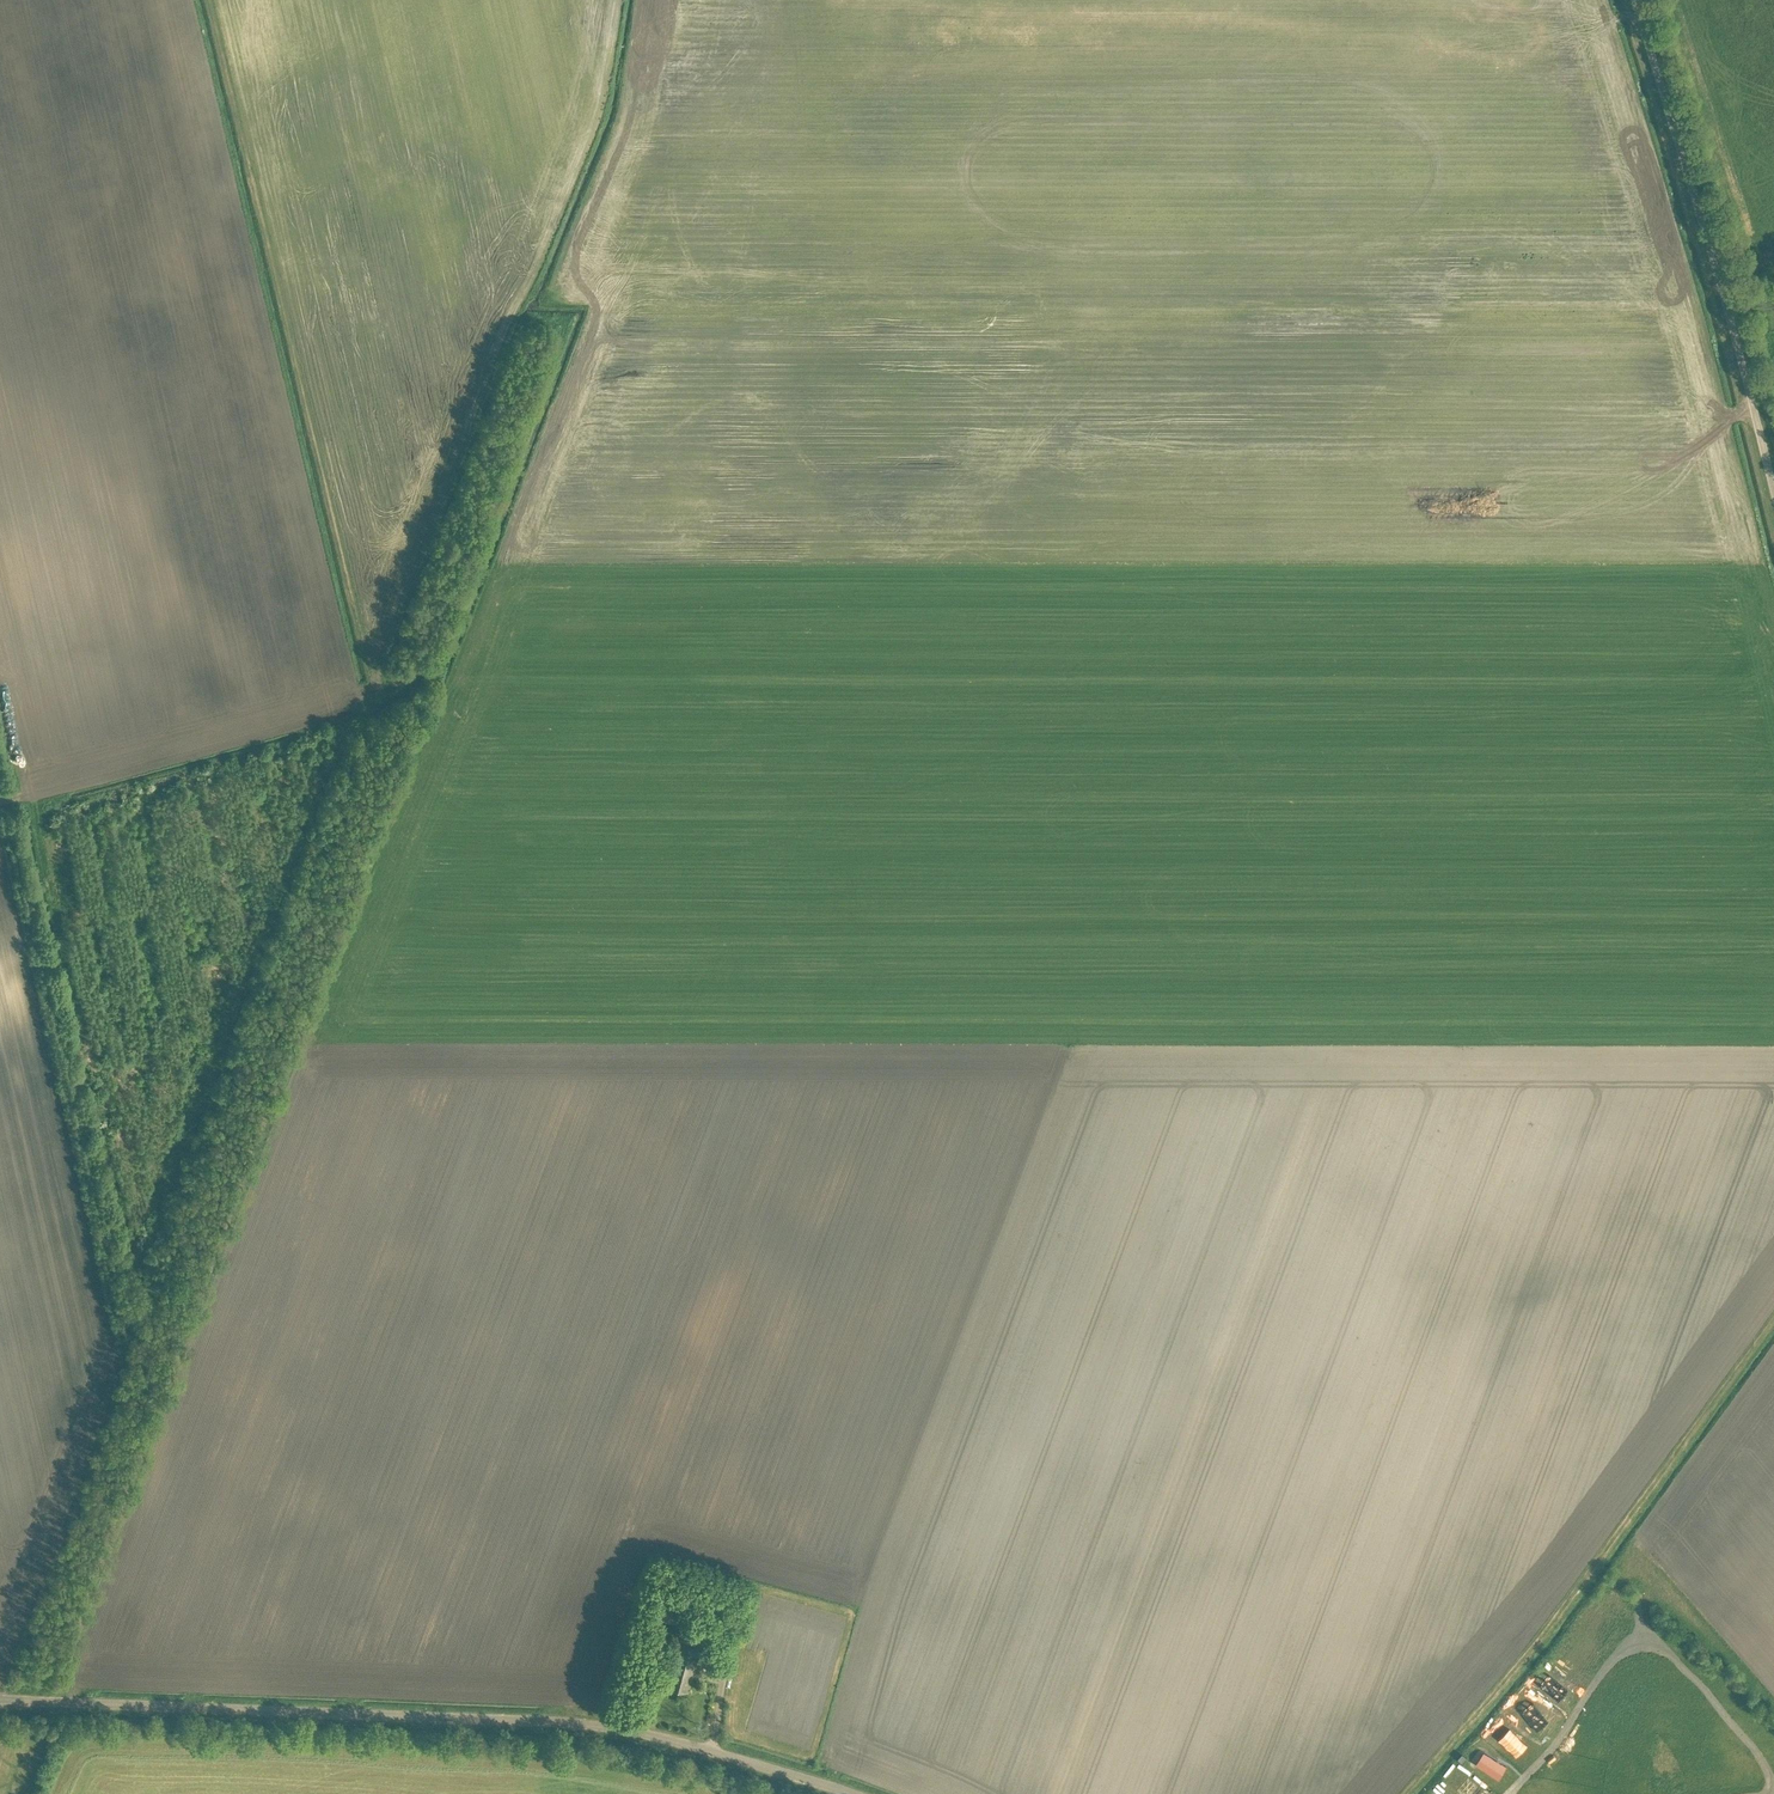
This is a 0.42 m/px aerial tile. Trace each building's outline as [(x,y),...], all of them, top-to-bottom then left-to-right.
[(692,1670),(699,1644),(674,1637),(660,1685),(687,1691),(691,1675),(690,1675),(691,1670),(692,1670)] [(1464,1780),(1468,1776),(1456,1765),(1452,1770),(1464,1780)]
